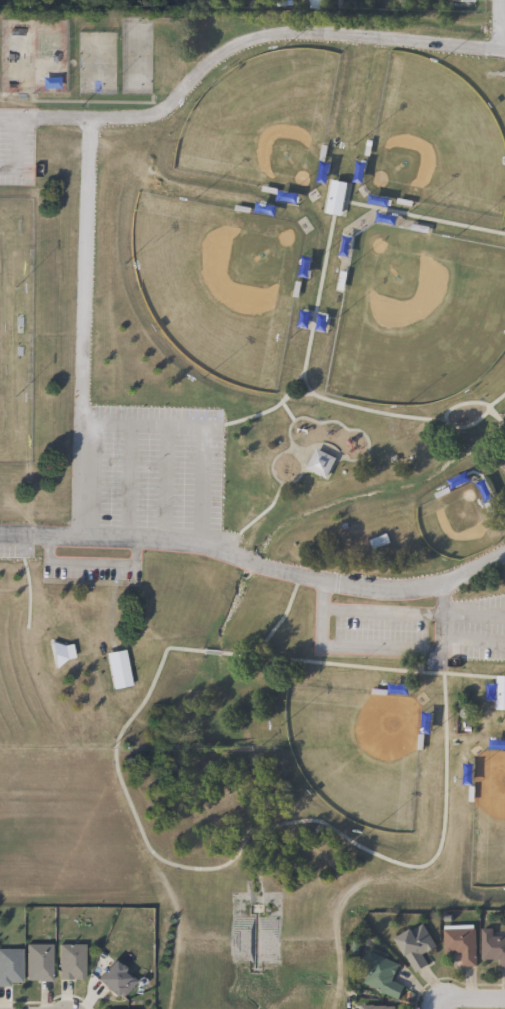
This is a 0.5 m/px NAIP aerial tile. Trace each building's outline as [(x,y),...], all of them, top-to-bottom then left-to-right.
[(330,179),(345,182),(339,215),(324,212),(330,179)] [(305,468),(314,448),(335,458),(326,478),(305,468)] [(368,539),(385,533),(389,542),(372,549),(368,539)] [(104,653),(123,649),(130,685),(111,689),(104,653)] [(496,677),(504,678),(504,708),(495,707),(496,677)] [(485,683),(493,684),(493,700),(484,701),(485,683)] [(431,963),(412,972),(394,936),(423,922),(435,947),(425,951),(431,963)] [(492,938),(504,938),(504,969),(498,969),(498,959),(481,959),(481,928),(492,928),(492,938)] [(474,930),(474,966),(460,966),(460,954),(443,954),(443,930),(474,930)] [(26,980),(26,943),(51,944),(51,980),(26,980)] [(84,944),(84,979),(58,979),(58,944),(84,944)] [(21,985),(0,985),(0,948),(21,948),(21,985)] [(404,982),(398,998),(360,984),(371,952),(399,962),(394,978),(404,982)] [(94,978),(114,958),(136,981),(117,1000),(94,978)]
